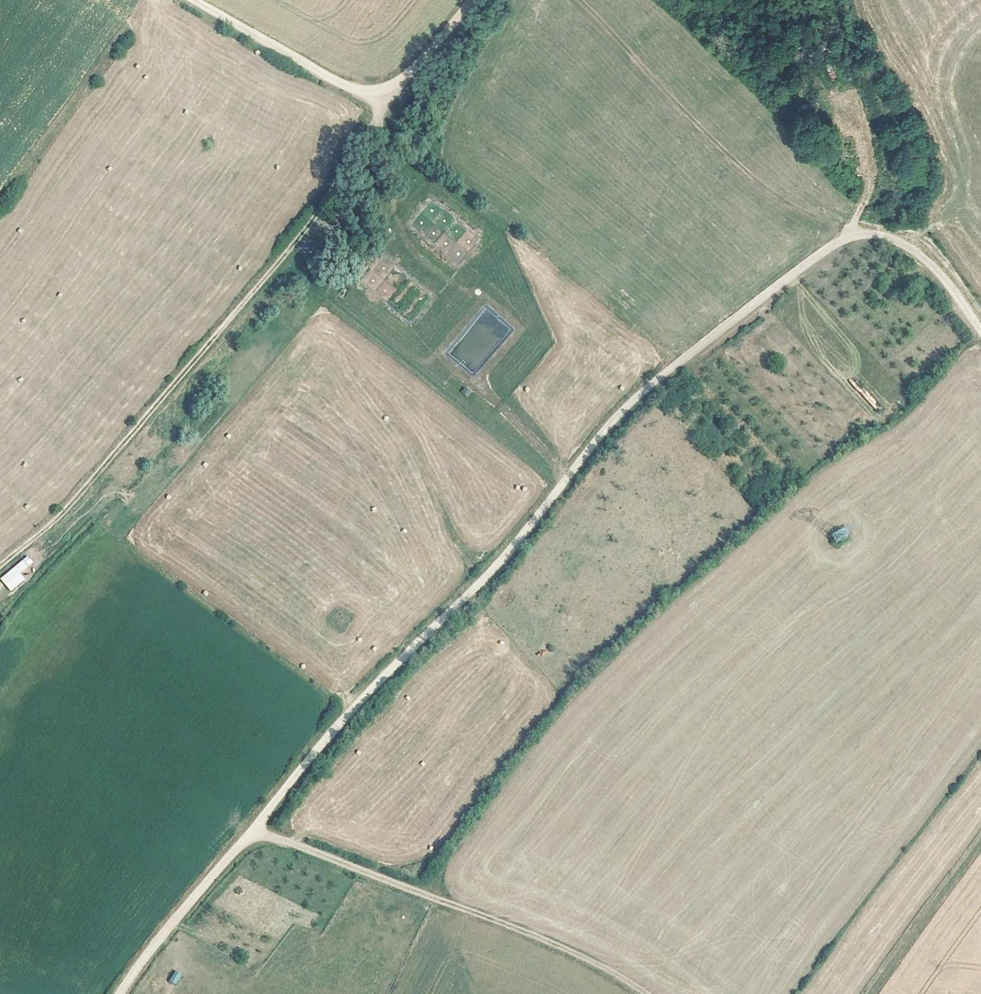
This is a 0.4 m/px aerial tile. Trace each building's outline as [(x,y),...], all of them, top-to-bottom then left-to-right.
[(385,280),(376,291),(387,300),(396,289),(385,280)] [(464,386),(461,392),(469,397),(473,390),(464,386)] [(33,562),(26,555),(0,578),(0,579),(11,591),(25,579),(20,573),(33,562)] [(354,889),(345,904),(355,910),(365,896),(354,889)] [(174,970),(169,981),(177,984),(182,973),(174,970)]
